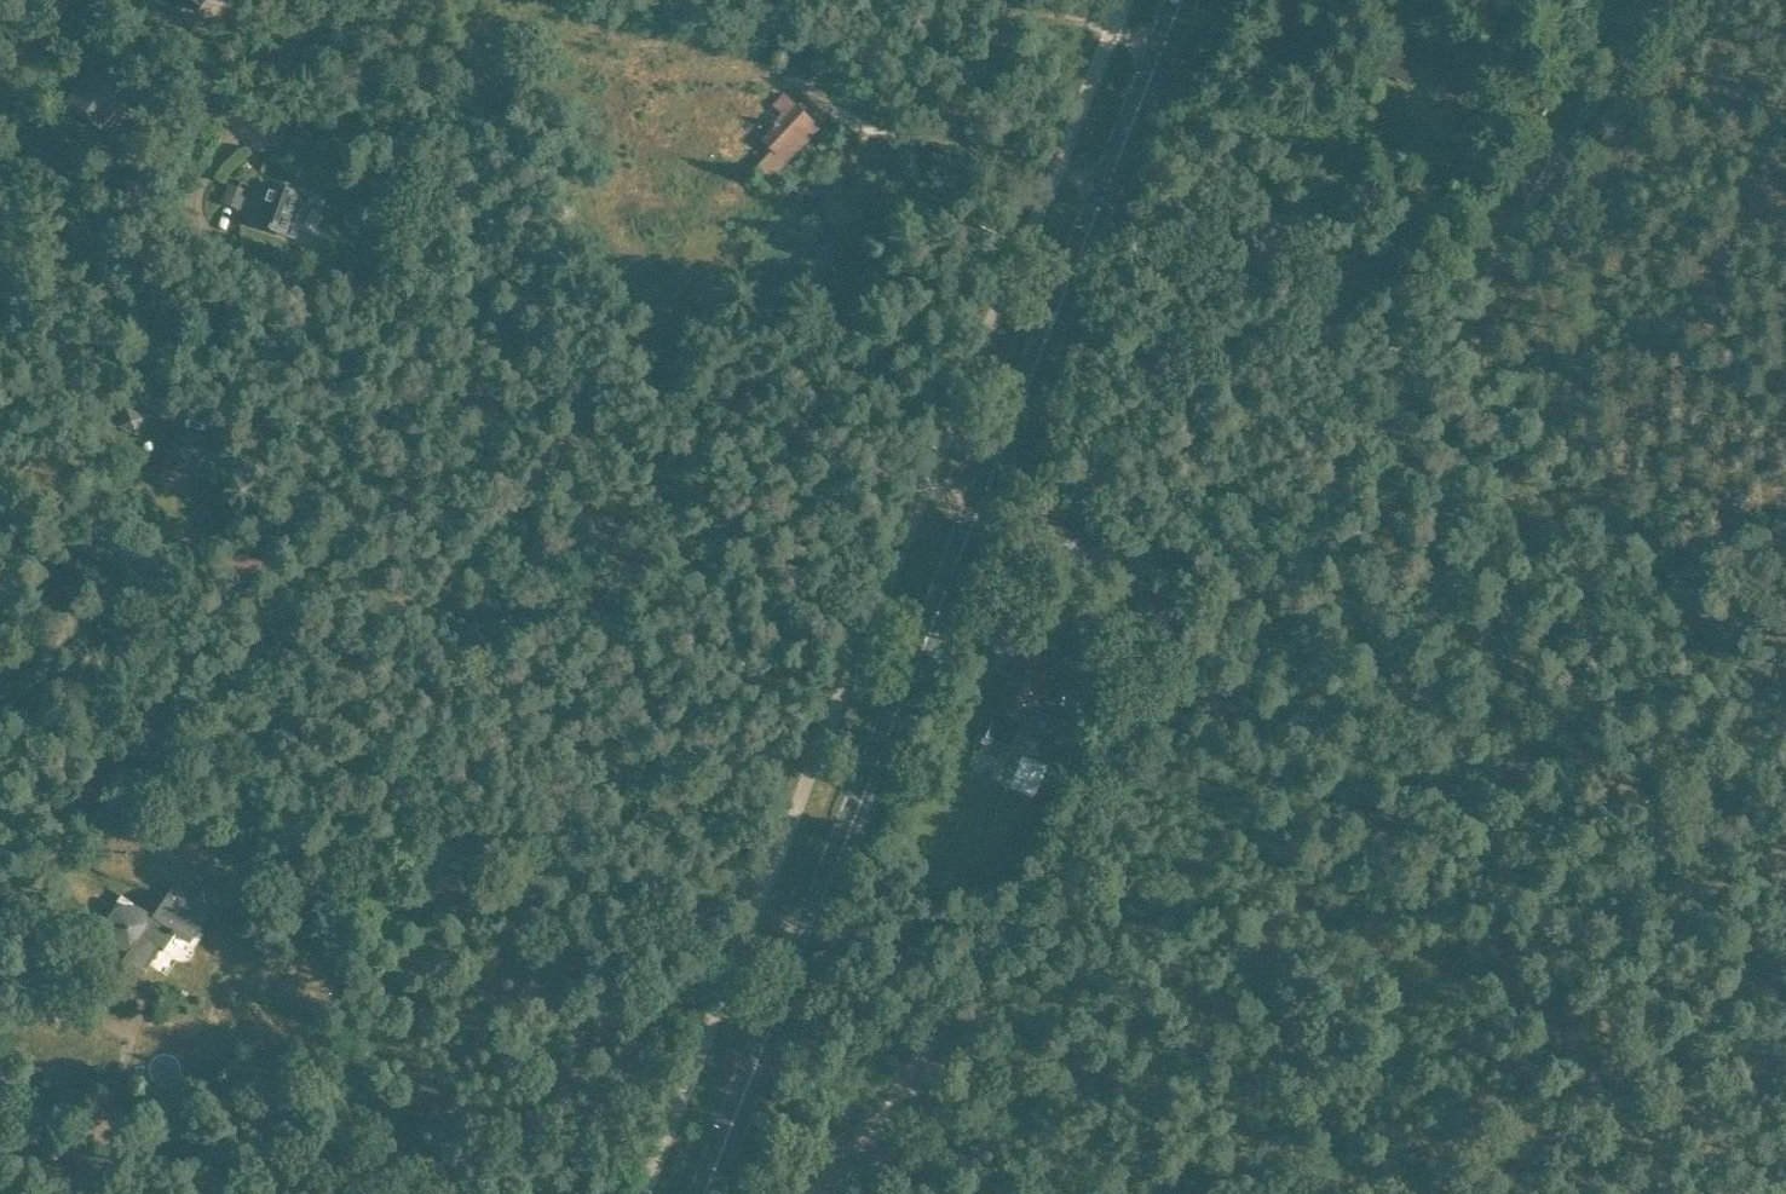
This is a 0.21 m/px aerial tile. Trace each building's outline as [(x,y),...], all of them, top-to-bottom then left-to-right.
[(195,10),(203,0),(181,0),(195,10)] [(286,29),(282,36),(288,39),(292,33),(286,29)] [(1409,85),(1429,51),(1401,35),(1381,69),(1409,85)] [(104,69),(114,55),(88,37),(78,51),(104,69)] [(99,124),(124,92),(93,69),(69,101),(99,124)] [(785,115),(777,124),(774,121),(771,125),(773,127),(762,139),(772,149),(757,166),(770,179),(806,139),(797,131),(810,118),(785,94),(774,105),(785,115)] [(388,173),(370,178),(373,187),(391,182),(388,173)] [(294,236),(308,196),(270,182),(255,222),(294,236)] [(246,190),(228,184),(222,201),(240,208),(246,190)] [(154,394),(148,409),(173,420),(179,405),(154,394)] [(127,408),(119,426),(137,434),(144,416),(127,408)] [(163,466),(192,479),(202,457),(201,456),(202,454),(199,453),(205,438),(188,431),(181,428),(173,444),(163,466)] [(995,710),(985,737),(1010,748),(1021,721),(1032,695),(1071,711),(1076,700),(1083,684),(1018,657),(995,710)] [(214,916),(210,913),(213,909),(175,883),(153,915),(143,909),(141,908),(122,895),(94,934),(126,956),(122,962),(142,976),(151,964),(167,975),(177,960),(182,962),(189,961),(193,957),(195,952),(194,948),(205,932),(210,931),(214,928),(215,924),(214,916)]
